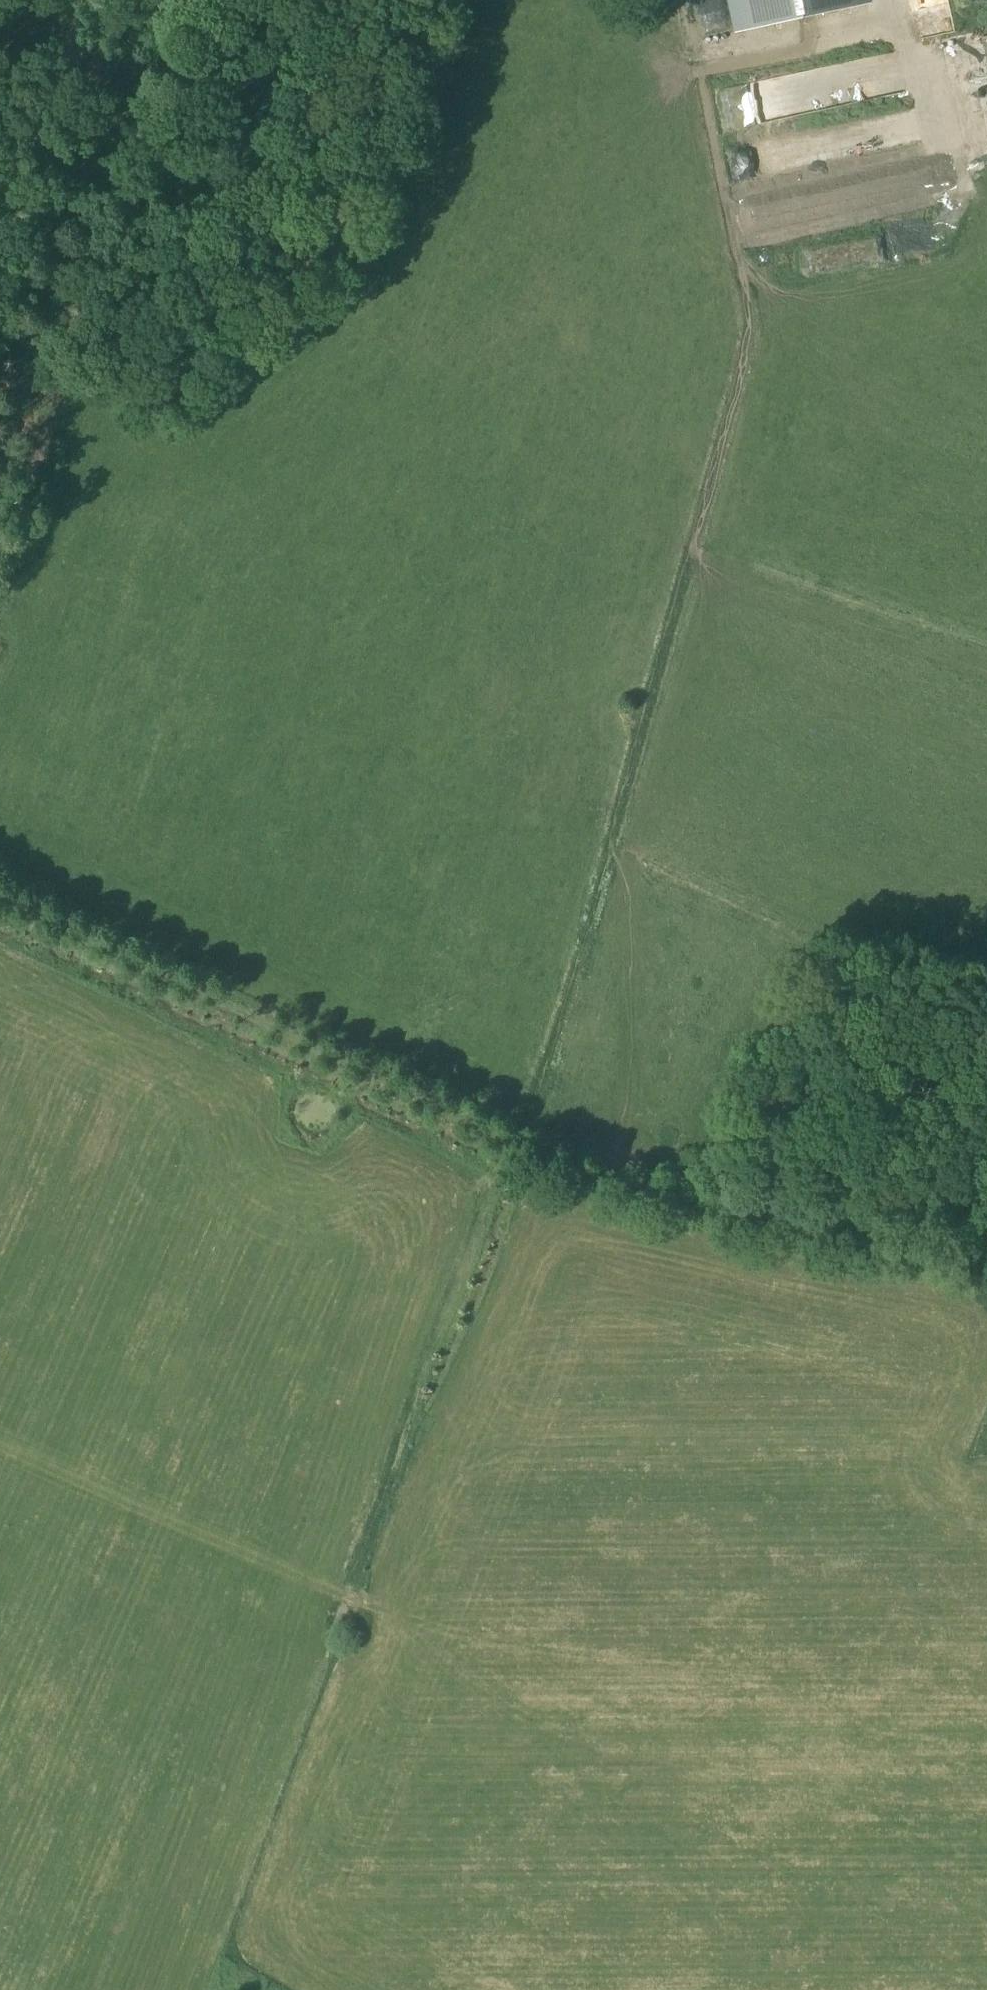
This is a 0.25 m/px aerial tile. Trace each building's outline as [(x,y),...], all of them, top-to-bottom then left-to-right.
[(871,0),(726,0),(733,34),(872,4),(871,0)] [(729,149),(735,184),(747,182),(741,147),(729,149)]
